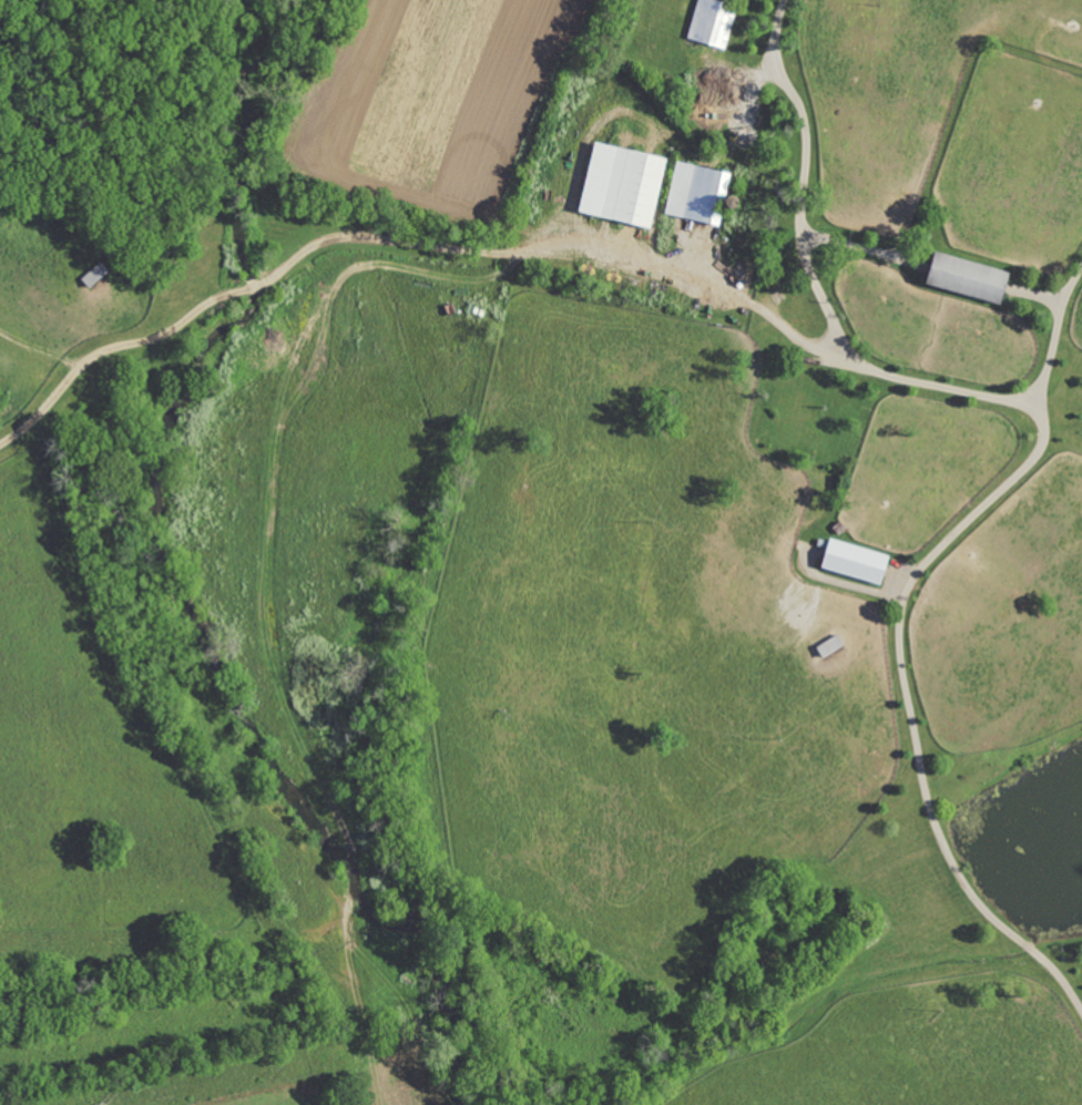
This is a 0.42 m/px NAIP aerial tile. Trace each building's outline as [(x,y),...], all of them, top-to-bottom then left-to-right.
[(734,12),(717,9),(718,0),(716,0),(696,0),(688,41),(727,49),(734,12)] [(571,213),(653,231),(669,160),(587,142),(571,213)] [(727,174),(676,162),(664,215),(714,226),(718,209),(719,210),(727,174)] [(999,271),(923,252),(914,285),(990,304),(999,271)] [(870,585),(877,555),(816,539),(808,569),(870,585)]
